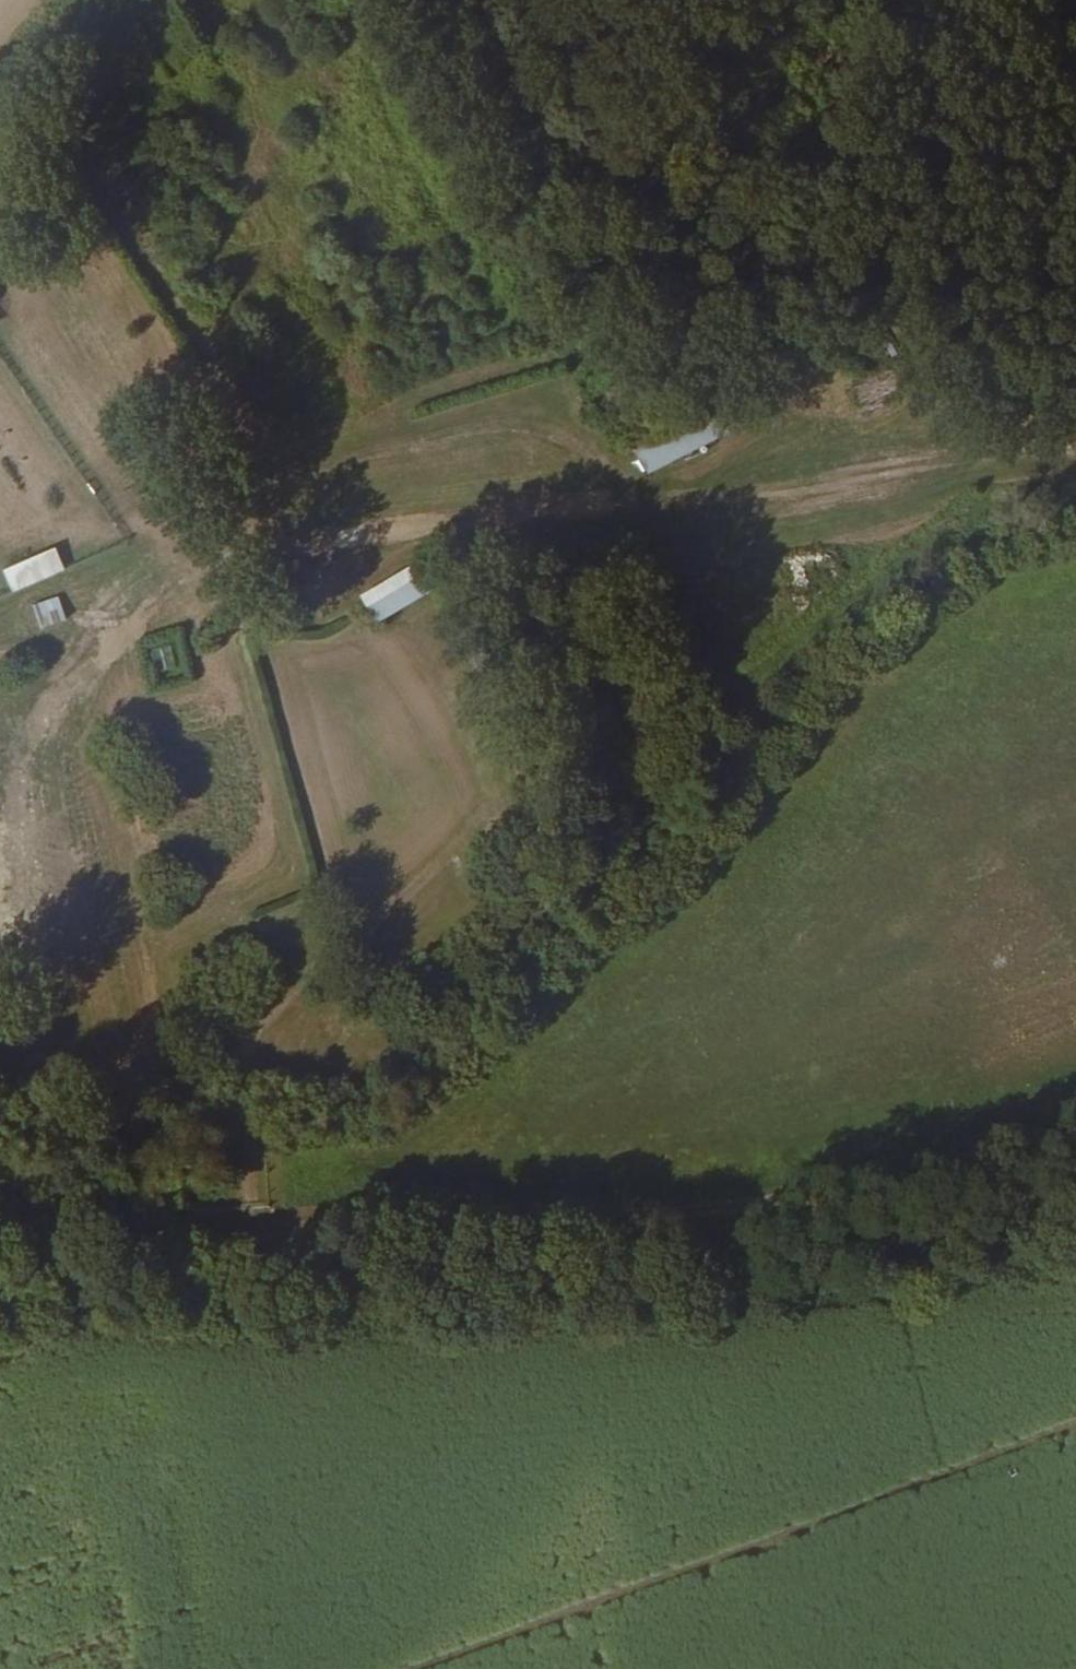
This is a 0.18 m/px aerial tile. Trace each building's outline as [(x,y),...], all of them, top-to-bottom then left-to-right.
[(631,439),(647,472),(743,426),(727,392),(631,439)] [(13,591),(66,569),(56,544),(2,567),(13,591)] [(374,620),(432,594),(418,563),(360,590),(374,620)] [(61,596),(35,602),(42,631),(68,625),(61,596)]
